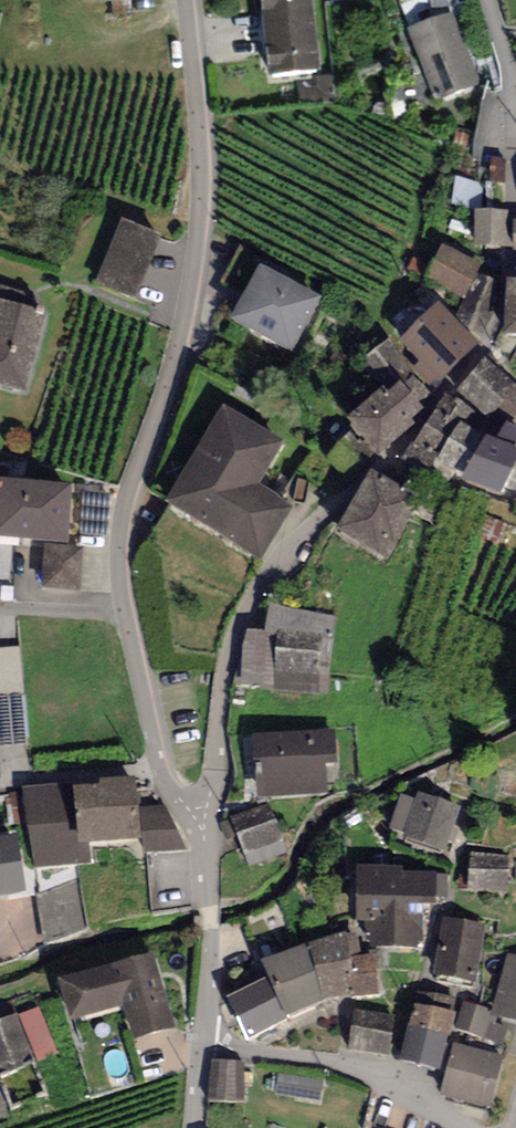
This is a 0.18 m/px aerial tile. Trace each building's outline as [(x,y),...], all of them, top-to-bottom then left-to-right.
[(264,82),(324,75),(316,0),(255,0),(264,82)] [(485,83),(453,9),(409,29),(441,102),(485,83)] [(458,177),(455,203),(478,205),(481,179),(458,177)] [(504,215),(476,215),(476,245),(504,246),(504,215)] [(175,247),(122,226),(99,284),(152,305),(175,247)] [(479,267),(442,249),(427,280),(464,298),(479,267)] [(322,301),(261,272),(232,323),(292,356),(322,301)] [(490,321),(501,286),(480,277),(456,319),(482,338),(490,321)] [(508,287),(505,340),(515,340),(515,288),(508,287)] [(0,288),(0,389),(31,396),(50,315),(8,306),(11,291),(0,288)] [(478,345),(439,306),(401,343),(420,363),(414,369),(429,384),(435,378),(440,383),(478,345)] [(389,343),(364,363),(385,390),(411,370),(389,343)] [(485,361),(459,394),(513,437),(515,432),(515,386),(485,361)] [(423,411),(400,386),(389,396),(385,392),(349,423),(376,453),(423,411)] [(469,413),(446,398),(413,451),(436,465),(461,426),(469,413)] [(285,443),(224,415),(167,504),(263,562),(292,503),(258,486),(285,443)] [(486,442),(461,426),(436,465),(465,482),(486,442)] [(374,457),(350,437),(330,459),(354,480),(374,457)] [(486,442),(465,482),(501,496),(505,488),(515,493),(515,452),(486,442)] [(419,500),(369,475),(339,536),(388,561),(419,500)] [(0,486),(0,542),(68,546),(71,490),(0,486)] [(320,636),(274,635),(275,694),(320,698),(320,636)] [(332,734),(248,742),(254,804),(330,796),(327,766),(335,766),(332,734)] [(137,777),(25,790),(35,872),(98,864),(96,851),(145,845),(141,812),(137,777)] [(413,801),(403,797),(390,831),(403,836),(402,840),(441,855),(458,811),(416,795),(413,801)] [(165,809),(141,812),(145,845),(147,855),(187,849),(165,809)] [(259,810),(231,821),(237,835),(264,824),(259,810)] [(288,852),(276,823),(237,839),(249,868),(288,852)] [(0,841),(0,901),(26,897),(17,838),(0,841)] [(510,860),(470,857),(468,892),(508,895),(510,860)] [(405,869),(355,869),(354,927),(367,927),(366,951),(434,951),(434,897),(446,897),(446,876),(405,876),(405,869)] [(487,925),(441,918),(432,980),(477,987),(487,925)] [(358,934),(308,948),(324,1003),(378,998),(375,957),(360,957),(358,934)] [(261,966),(266,983),(287,1020),(324,1003),(308,948),(261,966)] [(508,955),(492,1012),(490,1017),(494,1018),(515,1024),(515,957),(508,955)] [(156,956),(60,984),(72,1023),(125,1008),(135,1043),(178,1030),(156,956)] [(266,983),(230,1004),(251,1041),(287,1020),(266,983)] [(456,999),(433,996),(431,1011),(454,1014),(456,999)] [(492,1012),(464,1005),(457,1033),(500,1044),(505,1028),(492,1025),(494,1018),(490,1017),(492,1012)] [(455,1018),(414,1008),(400,1066),(441,1075),(455,1018)] [(395,1017),(353,1012),(347,1052),(389,1057),(395,1017)] [(0,1024),(0,1073),(35,1059),(18,1017),(0,1024)] [(504,1058),(454,1045),(441,1098),(491,1110),(504,1058)] [(247,1065),(209,1063),(207,1103),(245,1105),(247,1065)] [(323,1082),(278,1076),(275,1097),(320,1103),(323,1082)]
